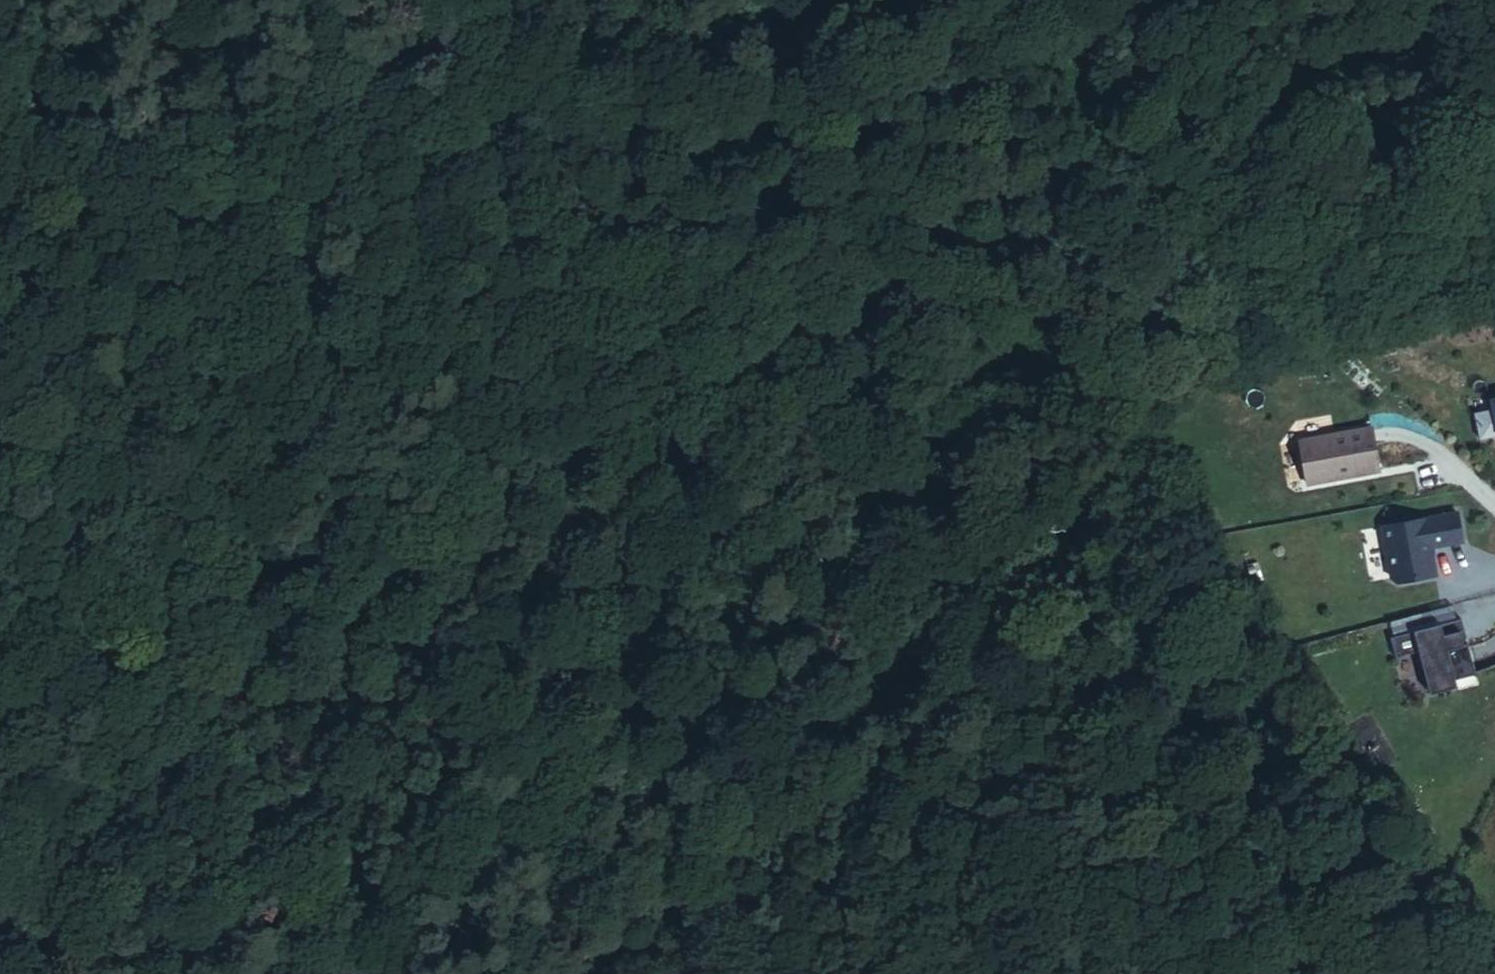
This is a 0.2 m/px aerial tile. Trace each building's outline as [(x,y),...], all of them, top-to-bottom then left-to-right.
[(1476,413),(1480,437),(1494,434),(1494,409),(1476,413)] [(1307,484),(1380,471),(1372,427),(1300,440),(1307,484)] [(1398,584),(1436,576),(1431,548),(1462,542),(1456,513),(1382,526),(1392,579),(1398,584)] [(1476,675),(1468,644),(1464,645),(1461,632),(1465,631),(1462,618),(1391,637),(1396,658),(1419,651),(1431,694),(1458,687),(1456,680),(1476,675)]
